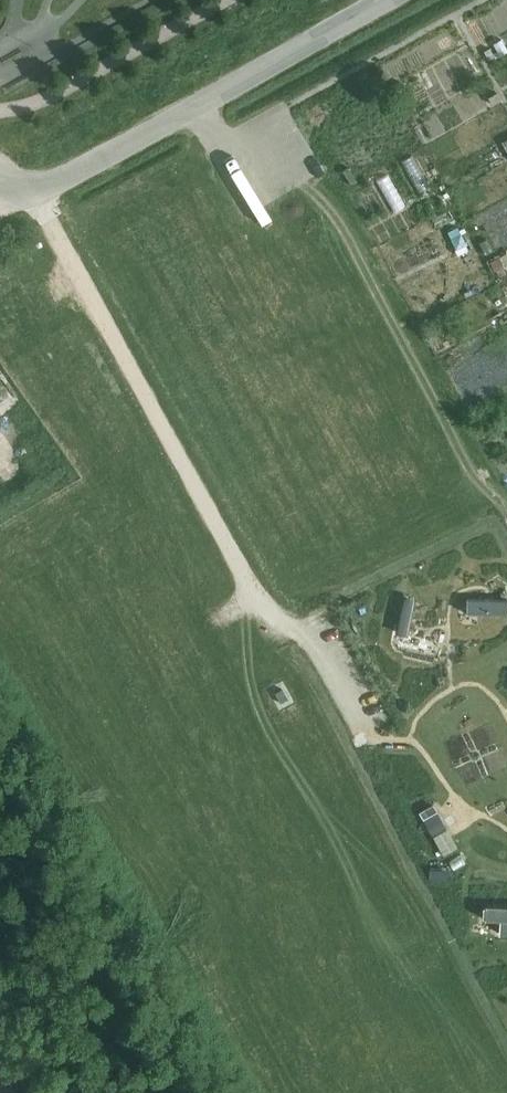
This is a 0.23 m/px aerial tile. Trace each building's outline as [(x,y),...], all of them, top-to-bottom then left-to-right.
[(443,828),(435,813),(424,820),(432,834),(443,828)]
